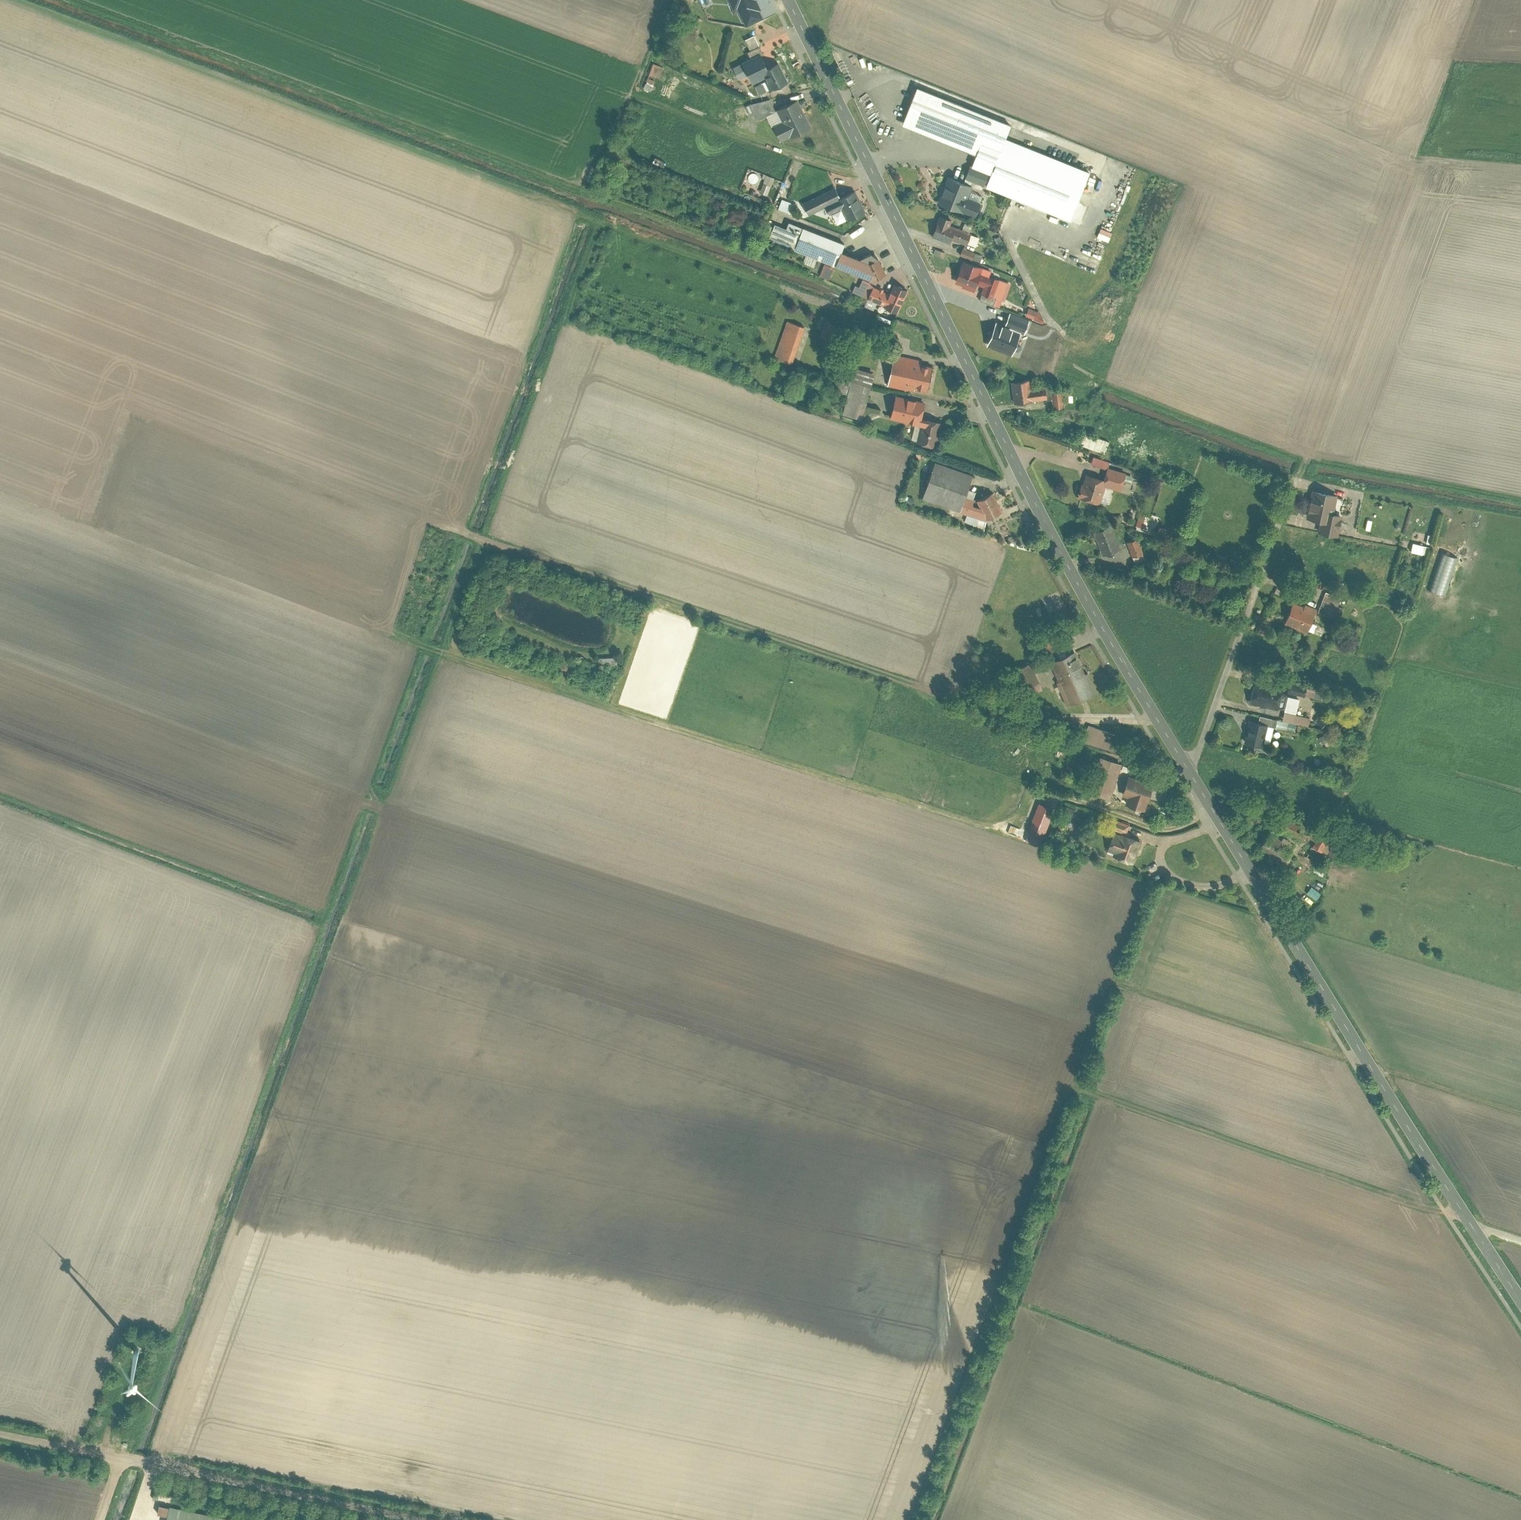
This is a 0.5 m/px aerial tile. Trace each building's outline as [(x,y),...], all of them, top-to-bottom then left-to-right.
[(758,0),(730,0),(744,28),(767,16),(758,0)] [(758,34),(748,38),(752,48),(762,43),(758,34)] [(766,51),(763,45),(750,51),(753,57),(765,52),(766,51)] [(753,57),(736,65),(741,76),(753,71),(758,81),(775,73),(773,67),(765,52),(753,57)] [(646,88),(656,91),(663,65),(653,62),(646,88)] [(781,85),(791,81),(783,63),(773,67),(775,73),(777,76),(781,85)] [(777,76),(759,84),(763,93),(781,85),(777,76)] [(1011,123),(918,87),(903,125),(977,154),(996,162),(1005,137),(1011,123)] [(802,99),(781,108),(787,123),(779,126),(785,139),(814,126),(802,99)] [(1005,137),(996,162),(977,154),(971,166),(990,174),(986,185),(1072,222),(1090,171),(1005,137)] [(776,176),(768,173),(763,189),(770,192),(776,176)] [(975,186),(948,175),(938,203),(964,213),(975,186)] [(839,186),(806,201),(811,212),(828,204),(844,197),(839,186)] [(852,219),(869,211),(859,190),(844,197),(828,204),(832,212),(846,205),(852,219)] [(794,201),(783,197),(779,208),(790,212),(794,201)] [(975,229),(940,216),(932,235),(967,249),(975,229)] [(774,237),(800,247),(809,226),(793,220),(790,227),(780,222),(774,237)] [(849,242),(809,226),(800,247),(840,264),(849,242)] [(1098,237),(1109,242),(1114,232),(1103,227),(1098,237)] [(882,259),(877,262),(848,250),(842,263),(877,278),(879,278),(889,273),(882,259)] [(999,274),(963,260),(954,285),(990,298),(999,274)] [(837,267),(827,262),(822,273),(832,278),(837,267)] [(857,283),(854,290),(870,298),(876,286),(877,283),(865,278),(861,286),(857,283)] [(876,286),(870,298),(900,312),(911,288),(898,282),(893,294),(876,286)] [(1029,307),(1026,316),(1041,321),(1044,312),(1029,307)] [(808,327),(790,320),(777,355),(795,362),(808,327)] [(1021,332),(995,323),(988,343),(1014,352),(1021,332)] [(923,357),(896,351),(890,383),(916,389),(917,384),(929,387),(934,364),(922,362),(923,357)] [(858,367),(855,380),(874,384),(877,371),(858,367)] [(840,377),(838,389),(852,392),(855,380),(840,377)] [(1029,378),(1011,381),(1014,403),(1032,401),(1029,378)] [(874,384),(855,380),(852,392),(847,414),(866,418),(874,384)] [(1063,391),(1051,392),(1053,407),(1065,406),(1063,391)] [(929,400),(898,394),(894,415),(924,422),(926,413),(929,400)] [(926,413),(924,422),(920,440),(940,444),(946,418),(926,413)] [(975,475),(938,462),(926,496),(963,509),(968,495),(975,475)] [(1126,473),(1107,467),(1104,479),(1088,474),(1086,484),(1081,482),(1077,495),(1099,502),(1104,483),(1121,488),(1126,473)] [(1329,490),(1306,485),(1300,510),(1313,513),(1310,526),(1329,531),(1334,509),(1325,507),(1329,490)] [(982,497),(983,500),(968,495),(963,509),(989,518),(989,517),(1005,510),(998,491),(982,497)] [(1152,517),(1139,513),(1136,527),(1149,531),(1152,517)] [(1112,525),(1094,531),(1102,554),(1120,548),(1112,525)] [(1161,526),(1159,534),(1170,536),(1172,528),(1161,526)] [(1138,538),(1127,541),(1131,557),(1142,554),(1138,538)] [(1424,553),(1427,545),(1415,542),(1413,550),(1424,553)] [(1447,594),(1458,555),(1442,551),(1432,590),(1447,594)] [(1319,611),(1335,618),(1344,597),(1328,590),(1319,611)] [(1318,611),(1296,602),(1288,622),(1310,630),(1318,611)] [(1041,642),(1043,649),(1056,643),(1053,637),(1041,642)] [(1081,649),(1052,661),(1070,704),(1098,692),(1081,649)] [(1255,680),(1250,701),(1282,708),(1286,691),(1269,688),(1270,683),(1255,680)] [(1291,682),(1289,692),(1307,696),(1308,694),(1310,687),(1291,682)] [(1324,690),(1310,687),(1308,694),(1322,697),(1324,690)] [(1285,711),(1283,719),(1310,725),(1312,716),(1285,711)] [(1321,714),(1316,721),(1324,728),(1330,721),(1321,714)] [(1261,715),(1260,722),(1269,724),(1276,726),(1278,719),(1261,715)] [(1247,742),(1265,746),(1269,724),(1260,722),(1252,721),(1247,742)] [(1092,724),(1086,741),(1121,753),(1127,736),(1092,724)] [(1091,791),(1112,798),(1124,763),(1102,755),(1091,791)] [(1157,783),(1131,774),(1124,794),(1130,795),(1127,804),(1148,811),(1157,783)] [(1039,803),(1029,831),(1044,836),(1054,809),(1039,803)] [(1115,832),(1127,836),(1132,824),(1114,817),(1109,829),(1115,832)] [(1019,833),(1021,828),(1011,825),(1010,831),(1019,833)] [(1314,825),(1307,834),(1314,839),(1321,830),(1314,825)] [(1274,828),(1262,840),(1282,858),(1294,845),(1274,828)] [(1108,851),(1134,861),(1141,842),(1127,836),(1115,832),(1108,851)] [(1326,835),(1317,847),(1323,852),(1332,839),(1326,835)] [(161,1501),(157,1519),(251,1519),(161,1501)]
